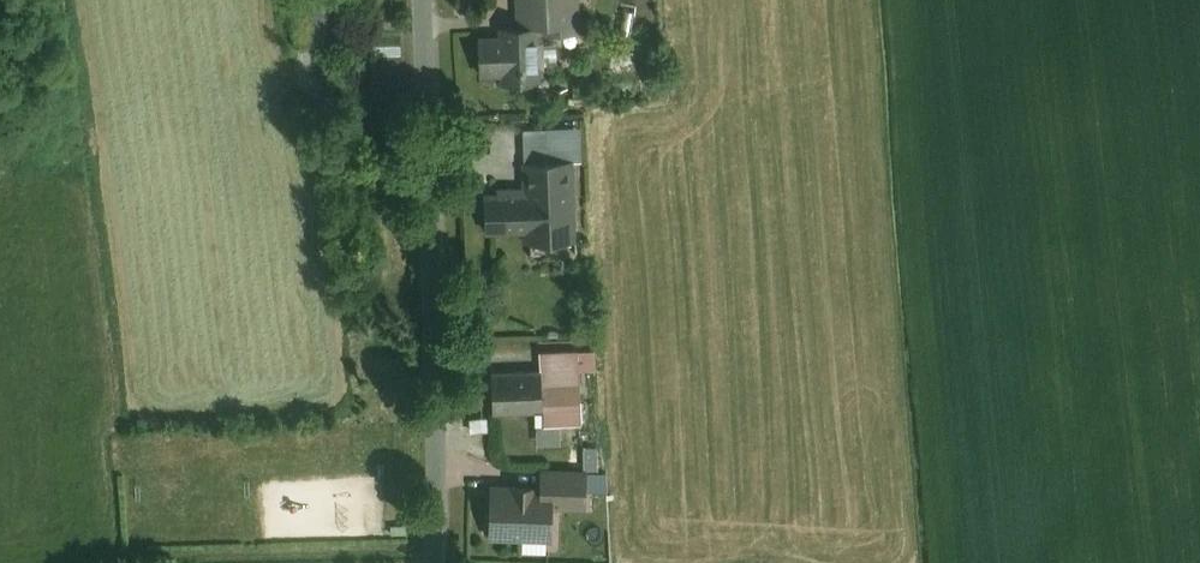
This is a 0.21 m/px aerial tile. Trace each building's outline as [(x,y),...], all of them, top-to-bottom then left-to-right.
[(514,26),(542,25),(581,24),(580,0),(513,0),(514,26)] [(502,71),(503,81),(544,80),(542,25),(514,26),(501,27),(501,34),(502,71)] [(501,34),(476,35),(477,72),(502,71),(501,34)] [(527,128),(528,162),(581,160),(579,126),(527,128)] [(581,160),(528,162),(529,186),(531,227),(531,239),(584,237),(581,160)] [(529,186),(483,188),(485,229),(531,227),(529,186)] [(593,348),(535,350),(536,368),(537,406),(537,423),(578,422),(576,368),(593,367),(593,348)] [(536,368),(489,370),(491,408),(537,406),(536,368)] [(539,473),(539,490),(483,489),(482,534),(550,535),(550,505),(585,506),(585,474),(539,473)]
